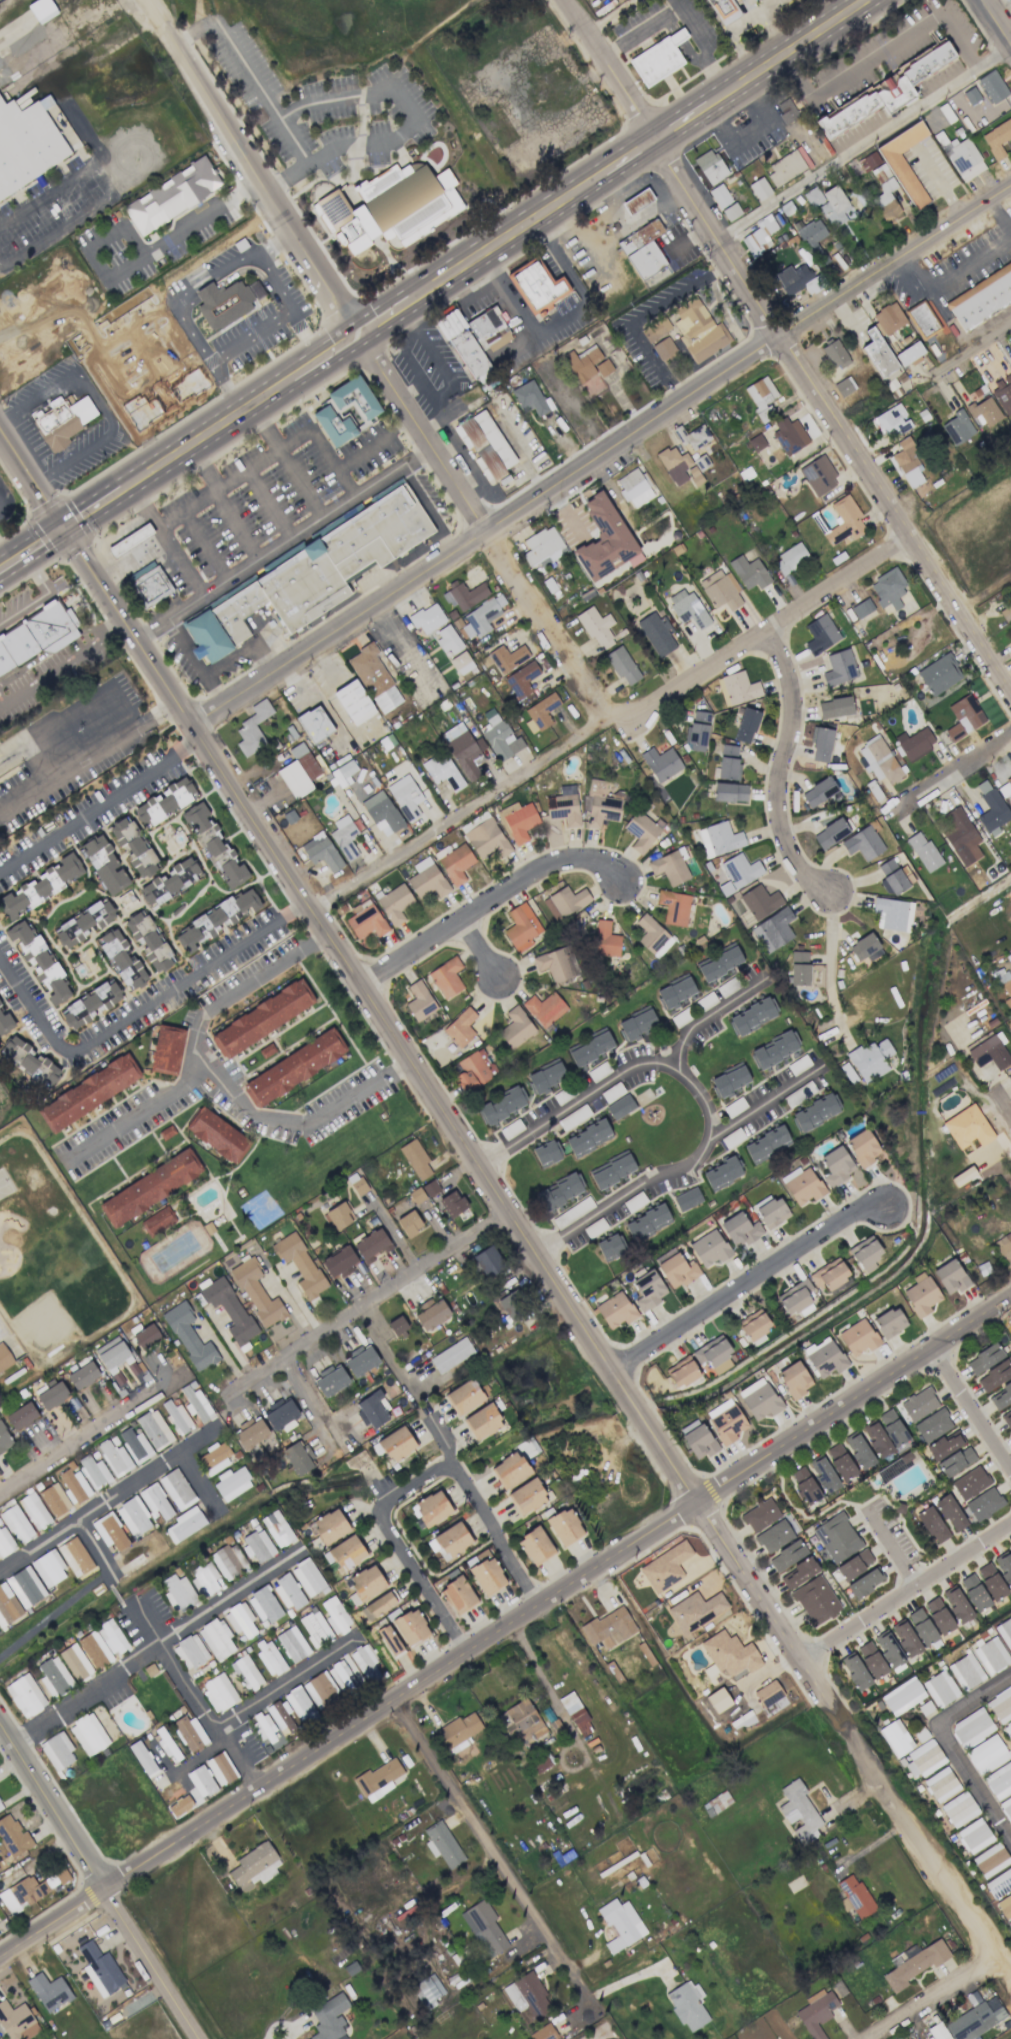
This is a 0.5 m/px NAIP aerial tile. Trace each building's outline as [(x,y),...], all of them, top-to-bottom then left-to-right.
[(50,0),(36,0),(27,5),(39,24),(58,13),(50,0)] [(722,26),(741,15),(732,0),(707,0),(722,26)] [(644,87),(684,63),(674,45),(688,37),(682,27),(628,59),(644,87)] [(813,117),(825,138),(882,108),(885,114),(916,97),(909,84),(956,59),(949,45),(813,117)] [(1009,93),(993,69),(976,80),(992,104),(1009,93)] [(962,92),(968,106),(980,100),(974,86),(962,92)] [(776,105),(781,112),(778,115),(785,125),(799,115),(787,98),(776,105)] [(67,153),(0,199),(0,104),(3,109),(12,102),(19,112),(35,101),(67,153)] [(1005,155),(999,143),(1010,136),(1010,117),(980,135),(995,161),(1005,155)] [(877,146),(915,210),(929,202),(899,152),(928,135),(920,120),(877,146)] [(962,182),(986,168),(967,137),(957,143),(953,137),(940,145),(962,182)] [(769,165),(773,171),(766,175),(774,188),(812,165),(799,145),(769,165)] [(881,163),(875,151),(857,159),(863,172),(881,163)] [(726,179),(713,158),(710,160),(707,155),(691,165),(699,176),(708,191),(726,179)] [(139,235),(222,188),(205,157),(122,204),(139,235)] [(312,205),(330,233),(337,229),(352,251),(367,242),(365,239),(380,229),(384,235),(393,229),(402,242),(456,206),(444,187),(450,183),(444,173),(433,180),(423,165),(416,163),(408,165),(398,171),(395,166),(368,183),(365,178),(354,184),(351,179),(312,205)] [(772,193),(762,176),(748,184),(758,201),(772,193)] [(877,184),(882,193),(872,198),(884,221),(900,212),(889,192),(898,187),(892,176),(877,184)] [(708,190),(717,209),(731,202),(722,183),(708,190)] [(842,212),(851,207),(836,184),(821,193),(826,201),(818,206),(832,229),(847,220),(842,212)] [(803,193),(810,208),(824,202),(816,186),(803,193)] [(651,204),(644,193),(633,200),(620,209),(627,220),(640,211),(651,204)] [(728,221),(742,213),(735,202),(721,210),(728,221)] [(751,257),(772,246),(766,235),(778,229),(770,214),(754,222),(757,229),(740,238),(751,257)] [(829,261),(816,242),(828,234),(816,217),(795,231),(819,268),(829,261)] [(661,235),(654,223),(614,248),(622,260),(661,235)] [(786,296),(803,286),(809,295),(820,288),(802,259),(774,275),(786,296)] [(551,286),(535,260),(508,277),(531,314),(569,291),(562,280),(551,286)] [(943,307),(1010,262),(1010,303),(962,335),(943,307)] [(195,292),(202,305),(198,308),(214,333),(255,306),(239,281),(220,293),(212,281),(195,292)] [(732,342),(720,321),(712,325),(697,296),(673,308),(679,319),(672,323),(694,362),(732,342)] [(873,312),(884,334),(906,323),(895,301),(873,312)] [(940,328),(922,301),(904,313),(922,340),(940,328)] [(464,323),(456,308),(437,319),(473,384),(493,372),(479,347),(502,335),(505,342),(512,338),(494,306),(464,323)] [(671,329),(664,316),(640,330),(647,342),(671,329)] [(902,372),(879,337),(884,334),(877,322),(863,331),(870,341),(861,347),(889,391),(897,386),(892,378),(902,372)] [(651,346),(661,362),(677,351),(667,335),(651,346)] [(849,362),(837,339),(821,347),(833,371),(849,362)] [(902,366),(924,351),(917,340),(894,355),(902,366)] [(574,356),(572,353),(564,358),(587,398),(604,388),(599,378),(612,371),(596,343),(574,356)] [(1010,410),(1010,374),(989,387),(1005,414),(1010,410)] [(327,394),(358,375),(381,411),(366,420),(351,399),(336,408),(327,394)] [(775,416),(768,403),(778,398),(767,375),(744,387),(761,422),(775,416)] [(855,389),(847,376),(833,384),(840,398),(855,389)] [(510,389),(521,413),(533,408),(537,416),(548,411),(533,378),(510,389)] [(1002,418),(984,384),(972,391),(977,400),(967,405),(980,430),(1002,418)] [(86,395),(66,407),(59,395),(46,403),(50,409),(32,420),(52,454),(70,443),(65,435),(98,416),(86,395)] [(912,428),(908,417),(906,418),(900,404),(873,416),(881,434),(892,430),(894,435),(912,428)] [(313,413),(326,405),(336,422),(344,417),(354,433),(334,446),(313,413)] [(941,425),(952,446),(975,434),(961,407),(952,412),(955,417),(941,425)] [(467,452),(474,448),(492,479),(517,464),(484,408),(452,427),(467,452)] [(789,423),(786,419),(769,429),(786,456),(810,442),(795,419),(789,423)] [(681,436),(690,452),(712,439),(703,424),(681,436)] [(766,445),(759,433),(747,440),(754,452),(766,445)] [(896,442),(900,450),(892,454),(908,489),(924,482),(919,471),(923,469),(908,436),(896,442)] [(686,452),(679,456),(672,445),(656,454),(675,487),(689,479),(694,487),(703,481),(686,452)] [(693,460),(700,471),(711,465),(704,454),(693,460)] [(838,485),(825,455),(799,467),(812,497),(838,485)] [(619,490),(632,510),(654,496),(635,467),(615,480),(621,489),(619,490)] [(183,624),(403,480),(436,531),(377,567),(373,561),(344,580),(353,592),(289,634),(268,602),(242,619),(252,635),(209,663),(183,624)] [(589,582),(613,570),(608,561),(617,557),(620,563),(627,559),(631,566),(641,561),(604,490),(581,502),(600,537),(573,551),(589,582)] [(861,516),(848,493),(830,504),(840,521),(822,532),(831,545),(849,534),(852,539),(866,531),(858,518),(861,516)] [(523,541),(528,550),(521,555),(529,568),(538,563),(541,567),(567,552),(551,524),(523,541)] [(112,555),(154,534),(149,525),(108,545),(112,555)] [(810,561),(801,542),(771,556),(780,575),(810,561)] [(727,562),(745,590),(755,584),(758,589),(771,581),(756,557),(746,564),(740,554),(727,562)] [(127,580),(159,561),(177,590),(145,610),(127,580)] [(867,583),(881,607),(889,603),(893,611),(902,606),(895,595),(908,588),(895,567),(867,583)] [(728,571),(722,575),(719,569),(697,582),(714,609),(725,602),(730,611),(743,603),(736,593),(740,591),(728,571)] [(483,582),(466,591),(461,581),(441,590),(449,607),(456,604),(459,610),(489,596),(483,582)] [(687,586),(666,599),(676,616),(677,615),(681,622),(689,617),(698,631),(710,623),(687,586)] [(487,621),(502,613),(499,607),(506,603),(500,593),(460,615),(460,616),(451,621),(462,640),(474,633),(476,638),(491,629),(487,621)] [(1004,598),(1008,605),(998,611),(1005,621),(1010,617),(1010,593),(1004,598)] [(34,657),(0,677),(0,635),(58,597),(80,634),(39,662),(34,657)] [(874,609),(867,597),(850,608),(858,619),(874,609)] [(414,629),(420,626),(423,633),(446,623),(436,602),(407,616),(414,629)] [(577,614),(598,652),(615,643),(606,627),(614,623),(608,613),(599,618),(592,605),(577,614)] [(812,638),(803,644),(812,657),(840,638),(824,612),(804,625),(812,638)] [(432,634),(449,658),(464,648),(448,623),(432,634)] [(402,701),(375,654),(378,652),(373,642),(347,657),(380,714),(402,701)] [(524,644),(506,653),(502,645),(483,655),(488,665),(494,662),(499,673),(530,658),(524,644)] [(625,687),(641,677),(620,644),(605,655),(625,687)] [(825,655),(830,670),(821,673),(826,687),(858,676),(848,647),(825,655)] [(457,675),(473,668),(466,651),(450,658),(457,675)] [(962,677),(947,652),(916,671),(931,697),(962,677)] [(541,672),(532,659),(503,679),(517,700),(532,690),(526,682),(541,672)] [(762,695),(758,681),(747,684),(743,670),(717,677),(726,706),(762,695)] [(332,692),(353,726),(376,712),(355,678),(332,692)] [(560,704),(554,693),(524,708),(530,719),(524,722),(530,734),(552,724),(546,711),(560,704)] [(947,706),(956,723),(944,730),(950,741),(985,722),(970,693),(947,706)] [(244,757),(266,744),(255,724),(274,713),(265,697),(250,706),(255,715),(234,727),(241,740),(236,743),(244,757)] [(819,718),(853,715),(851,697),(818,700),(819,718)] [(312,744),(334,731),(318,704),(296,718),(312,744)] [(735,740),(752,743),(758,710),(741,707),(735,740)] [(705,750),(709,712),(690,710),(686,748),(705,750)] [(519,735),(512,739),(498,712),(484,719),(487,724),(479,728),(497,762),(525,747),(519,735)] [(475,765),(484,760),(462,721),(440,734),(467,783),(481,775),(475,765)] [(834,730),(815,726),(809,759),(827,763),(834,730)] [(908,761),(936,744),(925,726),(906,738),(903,732),(894,737),(908,761)] [(877,781),(884,777),(889,785),(903,777),(880,735),(856,747),(862,757),(858,759),(865,773),(871,770),(877,781)] [(321,772),(301,741),(289,749),(309,780),(321,772)] [(740,746),(721,744),(718,778),(737,780),(740,746)] [(641,753),(655,782),(682,769),(672,747),(656,754),(653,747),(641,753)] [(435,762),(431,757),(421,763),(434,784),(444,778),(453,793),(465,785),(445,755),(435,762)] [(313,788),(295,760),(276,771),(294,800),(313,788)] [(328,771),(335,788),(351,781),(348,774),(357,771),(352,760),(328,771)] [(385,787),(408,822),(420,814),(414,804),(423,799),(407,773),(385,787)] [(838,790),(829,775),(800,793),(809,808),(838,790)] [(198,798),(185,776),(158,792),(159,793),(132,808),(144,828),(198,798)] [(1003,798),(1010,793),(1010,794),(1010,777),(996,787),(1003,798)] [(618,822),(622,799),(604,797),(606,781),(589,778),(586,796),(590,796),(586,827),(599,829),(601,819),(618,822)] [(974,785),(988,809),(977,816),(990,838),(1000,832),(997,826),(1010,818),(987,778),(974,785)] [(713,800),(746,802),(747,784),(714,782),(713,800)] [(546,818),(565,818),(565,827),(578,827),(576,785),(559,785),(560,796),(545,796),(546,818)] [(404,825),(382,789),(360,802),(383,838),(404,825)] [(227,890),(250,877),(242,862),(237,865),(209,815),(201,801),(180,813),(200,848),(203,846),(227,890)] [(530,802),(519,807),(516,802),(495,811),(500,823),(504,821),(515,846),(528,840),(524,830),(540,823),(530,802)] [(982,856),(974,844),(980,840),(958,805),(943,814),(953,830),(944,836),(963,867),(982,856)] [(478,859),(496,849),(500,856),(511,850),(487,810),(468,821),(472,827),(463,833),(478,859)] [(642,856),(661,828),(635,810),(622,828),(636,838),(629,847),(642,856)] [(157,860),(127,814),(107,828),(141,880),(155,871),(151,864),(157,860)] [(347,862),(359,855),(349,840),(359,834),(346,814),(332,822),(336,828),(329,833),(347,862)] [(852,830),(843,815),(812,835),(821,850),(852,830)] [(745,846),(741,831),(730,834),(726,820),(696,829),(704,858),(745,846)] [(839,841),(847,855),(857,850),(864,861),(884,850),(874,831),(879,829),(875,821),(839,841)] [(331,874),(343,866),(321,831),(299,845),(311,863),(320,857),(331,874)] [(907,837),(924,873),(942,864),(930,838),(924,841),(919,831),(907,837)] [(77,847),(107,897),(130,883),(100,833),(77,847)] [(475,862),(464,842),(436,859),(453,887),(466,880),(461,870),(475,862)] [(682,859),(687,857),(682,847),(646,862),(652,876),(663,871),(669,887),(690,878),(682,859)] [(72,851),(58,859),(61,864),(9,892),(0,897),(0,907),(6,918),(86,876),(72,851)] [(719,864),(733,889),(764,872),(757,859),(747,865),(740,852),(719,864)] [(203,878),(190,855),(167,868),(168,871),(138,888),(150,908),(203,878)] [(412,864),(417,873),(406,879),(416,898),(432,890),(436,898),(449,892),(430,855),(412,864)] [(877,865),(883,878),(880,880),(889,897),(908,887),(892,857),(877,865)] [(392,927),(405,920),(399,910),(414,901),(403,882),(375,899),(392,927)] [(784,904),(776,890),(766,896),(760,883),(739,895),(753,921),(784,904)] [(172,933),(186,955),(197,949),(195,946),(221,929),(248,912),(249,914),(262,906),(249,885),(172,933)] [(584,887),(572,894),(566,885),(542,900),(555,922),(591,900),(584,887)] [(666,905),(663,923),(685,927),(690,895),(658,890),(656,903),(666,905)] [(354,914),(345,919),(356,939),(372,930),(377,937),(388,930),(369,897),(351,908),(354,914)] [(911,902),(873,898),(871,912),(881,913),(879,928),(908,931),(911,902)] [(117,917),(107,899),(52,927),(62,947),(98,929),(97,928),(117,917)] [(543,932),(524,901),(506,913),(513,924),(502,931),(515,950),(543,932)] [(767,954),(793,936),(785,924),(794,918),(785,905),(750,929),(767,954)] [(124,919),(153,974),(174,963),(146,908),(124,919)] [(637,940),(653,955),(670,937),(644,912),(635,922),(645,932),(637,940)] [(30,916),(4,930),(9,941),(15,939),(29,966),(32,965),(48,995),(47,996),(52,1006),(71,996),(30,916)] [(620,935),(609,934),(610,920),(595,920),(594,955),(619,956),(620,935)] [(148,979),(137,959),(131,963),(122,948),(126,946),(116,927),(97,938),(126,991),(148,979)] [(874,958),(882,953),(871,933),(848,945),(856,961),(871,953),(874,958)] [(553,983),(579,974),(568,945),(532,958),(537,971),(547,967),(553,983)] [(703,981),(744,964),(736,946),(696,963),(703,981)] [(790,985),(808,985),(809,951),(791,951),(790,985)] [(462,967),(455,955),(427,973),(444,1000),(464,987),(453,972),(462,967)] [(1007,1007),(1010,1005),(1010,980),(1003,966),(991,973),(1006,999),(1003,1001),(1007,1007)] [(697,994),(688,975),(656,991),(665,1010),(697,994)] [(58,1008),(70,1031),(95,1018),(93,1014),(123,998),(113,979),(58,1008)] [(407,986),(414,998),(405,1003),(414,1022),(436,1010),(420,979),(407,986)] [(316,1005),(303,980),(209,1031),(222,1056),(316,1005)] [(521,1003),(542,1029),(567,1009),(553,991),(538,1002),(532,994),(521,1003)] [(694,1002),(701,1012),(717,1000),(711,991),(694,1002)] [(777,1017),(768,997),(726,1017),(735,1036),(777,1017)] [(498,1030),(510,1049),(535,1032),(517,1004),(504,1012),(511,1022),(498,1030)] [(676,1027),(695,1015),(689,1005),(670,1018),(676,1027)] [(15,1026),(7,1012),(4,1013),(0,1006),(0,1035),(15,1026)] [(467,1025),(477,1016),(468,1006),(442,1030),(459,1049),(475,1034),(467,1025)] [(658,1024),(649,1007),(617,1023),(627,1043),(640,1037),(638,1034),(658,1024)] [(184,1030),(157,1025),(150,1071),(177,1076),(184,1030)] [(241,1082),(256,1107),(348,1053),(334,1028),(241,1082)] [(615,1047),(606,1029),(566,1050),(575,1067),(615,1047)] [(750,1048),(760,1071),(777,1064),(775,1060),(799,1050),(791,1030),(750,1048)] [(997,1071),(1010,1063),(1010,1061),(1001,1044),(1005,1041),(999,1031),(966,1050),(977,1067),(990,1059),(997,1071)] [(43,1090),(60,1071),(44,1056),(41,1060),(12,1034),(0,1048),(0,1052),(43,1090)] [(890,1069),(884,1059),(894,1053),(884,1037),(862,1050),(859,1045),(846,1053),(863,1084),(890,1069)] [(456,1063),(462,1072),(454,1078),(466,1094),(497,1073),(479,1047),(456,1063)] [(51,1133),(142,1076),(127,1052),(36,1109),(51,1133)] [(549,1090),(547,1085),(566,1078),(560,1062),(527,1075),(535,1095),(549,1090)] [(751,1084),(743,1065),(709,1079),(717,1098),(751,1084)] [(635,1108),(628,1094),(605,1106),(612,1120),(635,1108)] [(840,1113),(831,1094),(791,1112),(800,1132),(840,1113)] [(958,1149),(975,1139),(980,1146),(995,1137),(973,1103),(941,1123),(958,1149)] [(234,1165),(251,1141),(200,1106),(184,1129),(234,1165)] [(564,1138),(573,1157),(613,1138),(604,1119),(564,1138)] [(742,1144),(752,1164),(792,1144),(782,1125),(742,1144)] [(881,1151),(865,1127),(844,1141),(862,1169),(874,1161),(872,1157),(881,1151)] [(419,1181),(431,1173),(425,1163),(428,1160),(414,1138),(398,1148),(419,1181)] [(562,1158),(553,1138),(531,1149),(540,1168),(562,1158)] [(827,1174),(822,1176),(827,1187),(855,1172),(841,1145),(818,1156),(827,1174)] [(97,1203),(111,1227),(204,1173),(189,1149),(97,1203)] [(637,1171),(628,1152),(588,1171),(597,1190),(637,1171)] [(743,1175),(734,1156),(702,1172),(711,1191),(743,1175)] [(780,1178),(796,1206),(811,1198),(813,1200),(825,1193),(808,1163),(780,1178)] [(956,1187),(977,1174),(971,1165),(950,1178),(956,1187)] [(534,1190),(543,1211),(586,1192),(576,1171),(534,1190)] [(359,1196),(368,1190),(359,1174),(349,1180),(359,1196)] [(420,1186),(427,1198),(440,1190),(433,1178),(420,1186)] [(426,1198),(419,1186),(408,1194),(415,1205),(426,1198)] [(672,1197),(679,1212),(703,1201),(696,1186),(672,1197)] [(468,1207),(456,1188),(438,1199),(449,1218),(468,1207)] [(754,1209),(766,1230),(790,1216),(778,1195),(754,1209)] [(351,1222),(346,1212),(349,1211),(343,1201),(321,1213),(332,1233),(351,1222)] [(672,1223),(663,1204),(623,1222),(632,1242),(672,1223)] [(175,1222),(165,1206),(140,1221),(150,1237),(175,1222)] [(395,1220),(406,1238),(423,1227),(412,1209),(395,1220)] [(720,1221),(732,1247),(743,1242),(744,1244),(764,1235),(757,1220),(748,1225),(741,1211),(720,1221)] [(366,1265),(373,1260),(371,1255),(382,1249),(384,1253),(392,1247),(379,1227),(364,1237),(361,1233),(350,1240),(366,1265)] [(688,1244),(703,1268),(717,1259),(719,1263),(732,1255),(715,1227),(688,1244)] [(327,1288),(295,1231),(271,1244),(283,1264),(291,1259),(302,1279),(297,1282),(306,1300),(327,1288)] [(595,1242),(604,1262),(624,1252),(615,1233),(595,1242)] [(848,1249),(863,1274),(876,1267),(872,1260),(883,1253),(871,1235),(848,1249)] [(350,1266),(358,1262),(348,1245),(320,1260),(332,1281),(352,1269),(350,1266)] [(505,1269),(490,1245),(472,1256),(487,1280),(505,1269)] [(672,1291),(701,1273),(693,1261),(686,1266),(677,1251),(656,1265),(672,1291)] [(230,1268),(263,1328),(287,1315),(277,1296),(268,1301),(256,1279),(263,1276),(252,1256),(230,1268)] [(808,1274),(816,1289),(824,1284),(827,1290),(850,1277),(839,1257),(808,1274)] [(947,1297),(969,1283),(954,1257),(931,1270),(947,1297)] [(641,1313),(661,1301),(659,1297),(667,1293),(653,1269),(631,1281),(640,1297),(634,1301),(641,1313)] [(918,1319),(931,1311),(928,1307),(941,1299),(924,1270),(912,1278),(915,1283),(901,1291),(918,1319)] [(221,1304),(232,1325),(227,1328),(236,1346),(256,1336),(224,1274),(198,1287),(210,1309),(221,1304)] [(806,1294),(812,1290),(806,1278),(776,1295),(788,1317),(800,1310),(803,1315),(814,1308),(806,1294)] [(511,1324),(530,1312),(517,1288),(497,1300),(511,1324)] [(637,1317),(622,1290),(595,1305),(608,1329),(624,1321),(626,1323),(637,1317)] [(441,1298),(433,1303),(430,1298),(417,1305),(421,1311),(414,1315),(424,1332),(451,1316),(441,1298)] [(162,1313),(196,1372),(220,1359),(209,1340),(200,1345),(188,1324),(195,1319),(184,1300),(162,1313)] [(884,1340),(908,1325),(895,1305),(872,1320),(884,1340)] [(771,1329),(763,1311),(738,1322),(747,1340),(771,1329)] [(394,1336),(408,1327),(400,1315),(387,1323),(394,1336)] [(852,1357),(866,1348),(868,1351),(880,1344),(863,1317),(837,1334),(852,1357)] [(132,1333),(139,1349),(161,1339),(154,1324),(132,1333)] [(731,1352),(722,1334),(690,1351),(698,1365),(707,1361),(714,1375),(732,1366),(726,1355),(731,1352)] [(439,1374),(474,1352),(464,1336),(429,1359),(439,1374)] [(803,1351),(818,1378),(834,1370),(835,1373),(848,1366),(831,1336),(803,1351)] [(1005,1357),(997,1342),(964,1360),(972,1374),(1005,1357)] [(14,1365),(3,1343),(0,1344),(0,1372),(14,1365)] [(353,1378),(380,1364),(369,1344),(342,1358),(353,1378)] [(676,1389),(700,1375),(689,1357),(665,1371),(676,1389)] [(985,1393),(1010,1376),(1010,1367),(1006,1359),(975,1379),(985,1393)] [(75,1391),(100,1375),(91,1360),(66,1376),(75,1391)] [(813,1386),(798,1360),(776,1373),(791,1399),(813,1386)] [(312,1377),(323,1398),(350,1383),(339,1363),(312,1377)] [(736,1393),(756,1424),(782,1407),(763,1376),(736,1393)] [(445,1393),(457,1415),(485,1400),(473,1378),(445,1393)] [(35,1396),(45,1411),(69,1395),(60,1380),(35,1396)] [(987,1397),(996,1411),(1010,1401),(1010,1381),(987,1397)] [(214,1417),(198,1388),(190,1392),(187,1385),(180,1389),(188,1405),(185,1406),(190,1415),(195,1412),(201,1424),(214,1417)] [(939,1405),(927,1386),(898,1404),(911,1423),(939,1405)] [(354,1403),(369,1430),(390,1419),(385,1410),(389,1408),(379,1389),(354,1403)] [(263,1408),(273,1429),(299,1417),(290,1396),(263,1408)] [(737,1438),(734,1434),(747,1426),(730,1397),(704,1414),(724,1446),(737,1438)] [(174,1407),(168,1399),(159,1405),(179,1435),(193,1425),(179,1404),(174,1407)] [(38,1416),(29,1401),(5,1416),(14,1431),(38,1416)] [(489,1402),(462,1419),(477,1442),(504,1425),(489,1402)] [(1010,1426),(1010,1406),(998,1413),(1007,1428),(1010,1426)] [(174,1439),(154,1408),(135,1420),(156,1451),(174,1439)] [(909,1438),(890,1408),(876,1416),(895,1448),(909,1438)] [(952,1428),(944,1408),(912,1422),(921,1442),(952,1428)] [(270,1434),(259,1417),(253,1421),(251,1418),(231,1431),(244,1451),(270,1434)] [(678,1429),(695,1461),(716,1450),(700,1418),(678,1429)] [(861,1427),(877,1459),(892,1451),(876,1419),(861,1427)] [(14,1444),(0,1421),(0,1452),(14,1444)] [(377,1441),(392,1464),(417,1447),(402,1425),(377,1441)] [(118,1433),(135,1464),(153,1455),(141,1432),(134,1435),(129,1427),(118,1433)] [(964,1442),(955,1428),(925,1448),(934,1462),(964,1442)] [(875,1460),(856,1430),(842,1439),(862,1469),(875,1460)] [(114,1450),(108,1439),(96,1446),(115,1477),(133,1467),(121,1446),(114,1450)] [(205,1449),(207,1452),(197,1458),(208,1476),(229,1464),(225,1457),(231,1454),(223,1439),(205,1449)] [(296,1476),(312,1468),(299,1442),(283,1450),(296,1476)] [(825,1449),(841,1482),(856,1474),(840,1442),(825,1449)] [(976,1458),(967,1444),(937,1464),(946,1478),(976,1458)] [(912,1457),(908,1451),(898,1458),(902,1464),(912,1457)] [(492,1465),(503,1488),(530,1475),(519,1452),(492,1465)] [(112,1482),(101,1460),(93,1463),(89,1454),(78,1459),(93,1490),(112,1482)] [(840,1486),(822,1454),(807,1462),(825,1494),(840,1486)] [(991,1484),(978,1464),(950,1482),(962,1502),(991,1484)] [(821,1497),(803,1465),(789,1474),(807,1505),(821,1497)] [(253,1486),(242,1466),(230,1473),(229,1472),(212,1481),(223,1502),(253,1486)] [(158,1479),(178,1511),(197,1500),(176,1467),(158,1479)] [(73,1506),(92,1494),(77,1470),(72,1474),(68,1468),(57,1474),(67,1490),(64,1492),(73,1506)] [(509,1491),(520,1515),(547,1502),(536,1478),(509,1491)] [(71,1508),(56,1482),(38,1492),(53,1518),(71,1508)] [(138,1492),(152,1516),(158,1512),(163,1521),(174,1514),(155,1482),(138,1492)] [(964,1501),(973,1521),(1004,1507),(995,1487),(964,1501)] [(452,1513),(440,1490),(411,1504),(423,1528),(452,1513)] [(52,1523),(35,1491),(18,1500),(35,1532),(52,1523)] [(968,1524),(947,1493),(933,1502),(954,1533),(968,1524)] [(152,1526),(137,1496),(116,1507),(130,1536),(152,1526)] [(750,1533),(781,1518),(770,1497),(740,1513),(750,1533)] [(16,1504),(0,1513),(0,1514),(18,1545),(35,1535),(16,1504)] [(173,1518),(176,1523),(164,1529),(172,1543),(206,1524),(196,1505),(173,1518)] [(935,1545),(949,1536),(930,1505),(915,1514),(935,1545)] [(584,1534),(569,1506),(546,1519),(561,1547),(584,1534)] [(323,1545),(350,1531),(338,1507),(311,1521),(323,1545)] [(275,1548),(293,1540),(279,1509),(261,1517),(275,1548)] [(111,1543),(117,1552),(130,1543),(110,1511),(91,1523),(105,1546),(111,1543)] [(813,1526),(831,1563),(861,1548),(843,1511),(813,1526)] [(754,1536),(766,1554),(794,1536),(782,1518),(754,1536)] [(444,1561),(473,1543),(459,1520),(425,1542),(432,1552),(437,1550),(444,1561)] [(0,1524),(0,1557),(16,1549),(3,1523),(0,1524)] [(532,1566),(555,1552),(538,1526),(516,1539),(532,1566)] [(240,1540),(249,1557),(253,1554),(257,1564),(276,1554),(262,1528),(240,1540)] [(367,1559),(356,1535),(321,1551),(327,1564),(335,1560),(340,1571),(367,1559)] [(56,1548),(76,1578),(94,1565),(75,1536),(56,1548)] [(693,1554),(684,1539),(638,1568),(654,1594),(684,1575),(677,1564),(693,1554)] [(807,1553),(799,1539),(767,1558),(776,1573),(807,1553)] [(249,1566),(232,1541),(209,1556),(226,1582),(249,1566)] [(65,1577),(60,1569),(64,1567),(54,1548),(30,1561),(45,1588),(65,1577)] [(874,1561),(865,1548),(835,1568),(844,1581),(874,1561)] [(1010,1590),(1010,1557),(1008,1550),(994,1556),(1010,1590)] [(468,1570),(485,1596),(507,1582),(490,1555),(468,1570)] [(794,1571),(780,1577),(786,1588),(819,1573),(811,1556),(792,1564),(794,1571)] [(325,1589),(310,1558),(291,1566),(305,1597),(325,1589)] [(200,1599),(219,1589),(213,1579),(218,1577),(209,1561),(190,1570),(194,1578),(191,1580),(200,1599)] [(977,1568),(982,1580),(991,1601),(1006,1595),(992,1561),(977,1568)] [(5,1579),(23,1609),(46,1595),(28,1565),(5,1579)] [(872,1591),(870,1586),(883,1579),(878,1568),(846,1583),(854,1600),(872,1591)] [(176,1615),(198,1603),(178,1570),(161,1581),(167,1591),(163,1593),(176,1615)] [(977,1613),(991,1604),(972,1572),(958,1581),(977,1613)] [(307,1602),(289,1573),(272,1584),(290,1612),(307,1602)] [(812,1627),(842,1609),(820,1573),(790,1591),(812,1627)] [(439,1588),(455,1615),(477,1603),(462,1575),(439,1588)] [(3,1581),(0,1583),(0,1628),(23,1613),(3,1581)] [(974,1616),(954,1584),(942,1592),(951,1607),(949,1608),(959,1625),(974,1616)] [(283,1613),(266,1585),(246,1598),(262,1625),(283,1613)] [(367,1621),(398,1602),(391,1589),(359,1609),(367,1621)] [(666,1607),(680,1634),(729,1609),(720,1591),(702,1601),(696,1592),(666,1607)] [(320,1603),(328,1616),(325,1618),(335,1635),(352,1625),(334,1595),(320,1603)] [(955,1627),(937,1596),(922,1604),(941,1636),(955,1627)] [(234,1633),(241,1630),(246,1639),(257,1633),(250,1622),(254,1620),(243,1601),(222,1613),(234,1633)] [(580,1627),(590,1645),(599,1640),(604,1650),(637,1632),(622,1604),(580,1627)] [(431,1635),(414,1607),(392,1621),(409,1648),(431,1635)] [(923,1647),(937,1639),(921,1607),(907,1614),(923,1647)] [(313,1647),(332,1638),(317,1608),(298,1617),(313,1647)] [(235,1651),(228,1638),(231,1637),(220,1616),(197,1629),(215,1662),(235,1651)] [(994,1625),(1010,1657),(1010,1616),(994,1625)] [(127,1647),(112,1617),(95,1626),(110,1656),(127,1647)] [(890,1625),(907,1658),(921,1651),(905,1618),(890,1625)] [(403,1651),(388,1624),(376,1630),(390,1658),(403,1651)] [(292,1664),(310,1652),(293,1625),(274,1637),(292,1664)] [(699,1642),(717,1672),(723,1668),(728,1677),(745,1667),(748,1673),(763,1664),(749,1641),(741,1647),(733,1634),(728,1637),(722,1628),(699,1642)] [(95,1670),(113,1659),(94,1629),(76,1641),(95,1670)] [(904,1662),(887,1629),(872,1636),(889,1670),(904,1662)] [(185,1670),(208,1659),(196,1633),(173,1644),(185,1670)] [(995,1635),(972,1650),(988,1675),(1010,1661),(995,1635)] [(256,1645),(260,1651),(256,1653),(271,1677),(287,1667),(268,1638),(256,1645)] [(888,1671),(870,1640),(855,1649),(873,1680),(888,1671)] [(93,1672),(74,1642),(58,1653),(76,1682),(93,1672)] [(382,1677),(372,1663),(377,1659),(366,1643),(349,1654),(370,1685),(382,1677)] [(872,1683),(852,1651),(839,1659),(858,1691),(872,1683)] [(947,1666),(963,1692),(985,1678),(970,1652),(947,1666)] [(37,1666),(43,1676),(39,1679),(52,1699),(74,1685),(55,1654),(37,1666)] [(230,1662),(245,1693),(263,1685),(248,1654),(230,1662)] [(352,1658),(328,1667),(338,1695),(362,1685),(352,1658)] [(960,1695),(944,1669),(921,1683),(937,1709),(960,1695)] [(319,1711),(340,1697),(322,1671),(302,1685),(319,1711)] [(24,1719),(47,1704),(27,1672),(3,1687),(24,1719)] [(214,1712),(237,1702),(224,1672),(200,1683),(214,1712)] [(881,1693),(891,1715),(925,1698),(915,1677),(881,1693)] [(753,1691),(762,1708),(784,1696),(775,1679),(753,1691)] [(283,1695),(301,1725),(317,1715),(299,1685),(283,1695)] [(1000,1725),(1010,1718),(1010,1685),(985,1702),(1000,1725)] [(578,1737),(592,1731),(574,1691),(560,1697),(578,1737)] [(546,1731),(525,1697),(499,1713),(508,1727),(521,1718),(534,1739),(546,1731)] [(283,1737),(296,1730),(286,1713),(290,1711),(283,1699),(266,1709),(283,1737)] [(964,1750),(995,1728),(980,1706),(949,1727),(964,1750)] [(445,1751),(483,1728),(471,1709),(434,1732),(445,1751)] [(251,1718),(258,1732),(262,1730),(269,1744),(276,1740),(272,1733),(275,1731),(265,1711),(251,1718)] [(110,1743),(91,1712),(68,1726),(87,1757),(110,1743)] [(187,1721),(184,1715),(171,1723),(190,1753),(209,1741),(193,1717),(187,1721)] [(914,1746),(897,1718),(878,1730),(895,1758),(914,1746)] [(1002,1726),(1010,1742),(1010,1721),(1002,1726)] [(155,1729),(160,1739),(159,1739),(170,1763),(180,1759),(164,1725),(155,1729)] [(53,1772),(75,1762),(70,1751),(72,1750),(63,1731),(39,1742),(53,1772)] [(1009,1757),(995,1733),(965,1752),(979,1775),(1009,1757)] [(157,1769),(139,1739),(128,1746),(147,1776),(157,1769)] [(910,1761),(904,1764),(912,1779),(945,1762),(933,1739),(906,1753),(910,1761)] [(205,1761),(220,1787),(238,1776),(223,1751),(205,1761)] [(536,1774),(552,1764),(546,1753),(530,1762),(536,1774)] [(404,1773),(393,1755),(353,1780),(367,1803),(394,1787),(390,1781),(404,1773)] [(982,1778),(996,1800),(1010,1791),(1010,1760),(982,1778)] [(186,1774),(201,1799),(217,1789),(202,1763),(186,1774)] [(936,1803),(960,1788),(947,1766),(922,1781),(936,1803)] [(825,1829),(803,1793),(806,1791),(797,1777),(779,1789),(787,1801),(777,1808),(789,1828),(790,1828),(800,1845),(825,1829)] [(732,1802),(724,1790),(701,1805),(709,1817),(732,1802)] [(979,1812),(965,1790),(940,1806),(954,1828),(979,1812)] [(194,1806),(187,1794),(166,1806),(173,1818),(194,1806)] [(1010,1826),(1010,1825),(1010,1795),(998,1802),(1010,1826)] [(11,1858),(34,1845),(25,1830),(21,1833),(9,1813),(0,1818),(0,1840),(11,1858)] [(955,1832),(969,1855),(993,1839),(979,1817),(955,1832)] [(465,1860),(441,1820),(423,1830),(429,1840),(424,1843),(433,1857),(439,1854),(448,1870),(465,1860)] [(283,1867),(266,1840),(235,1859),(239,1865),(227,1872),(240,1893),(259,1881),(259,1882),(283,1867)] [(984,1879),(1010,1862),(998,1841),(971,1858),(984,1879)] [(994,1899),(1010,1889),(1010,1866),(984,1883),(994,1899)] [(9,1914),(71,1880),(64,1868),(36,1883),(31,1874),(0,1892),(0,1898),(9,1914)] [(837,1882),(857,1919),(875,1909),(854,1872),(837,1882)] [(1010,1916),(1010,1893),(995,1903),(1005,1920),(1010,1916)] [(459,1914),(487,1959),(509,1946),(493,1920),(496,1918),(483,1898),(459,1914)] [(598,1908),(615,1937),(604,1943),(610,1954),(646,1933),(627,1900),(619,1904),(615,1898),(598,1908)] [(893,1994),(908,1984),(906,1980),(931,1964),(933,1967),(951,1956),(939,1938),(919,1950),(916,1944),(890,1959),(895,1967),(881,1975),(893,1994)] [(107,1951),(100,1955),(91,1939),(76,1947),(87,1965),(82,1967),(102,1999),(126,1984),(107,1951)] [(524,2025),(551,2010),(543,1997),(546,1995),(531,1970),(502,1987),(524,2025)] [(26,1980),(46,2013),(73,1998),(60,1975),(47,1983),(40,1971),(26,1980)] [(445,1992),(432,1973),(410,1987),(426,2011),(436,2004),(434,1999),(445,1992)] [(698,2000),(703,1997),(691,1978),(664,1994),(687,2033),(710,2020),(698,2000)] [(811,2038),(826,2038),(817,2025),(832,2016),(828,2011),(837,2005),(825,1986),(804,1999),(807,2004),(794,2012),(811,2038)] [(976,2034),(1007,2017),(995,1996),(982,2003),(975,1990),(964,1996),(971,2008),(944,2024),(952,2038),(979,2038),(976,2034)] [(341,1992),(308,2010),(320,2031),(307,2038),(347,2038),(340,2026),(344,2023),(339,2013),(350,2007),(341,1992)] [(11,2009),(4,1999),(0,2001),(0,2027),(8,2038),(22,2038),(39,2029),(22,2002),(11,2009)] [(941,2021),(928,2027),(933,2038),(950,2038),(941,2021)] [(550,2023),(529,2033),(532,2038),(558,2038),(550,2023)]
